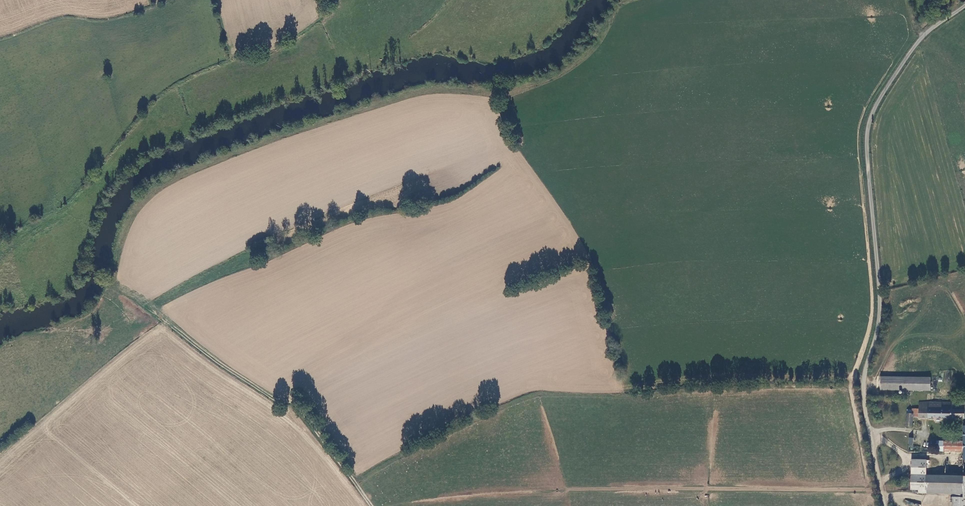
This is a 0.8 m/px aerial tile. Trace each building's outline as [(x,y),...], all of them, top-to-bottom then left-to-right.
[(933,376),(881,377),(881,389),(934,388),(933,376)] [(953,401),(921,401),(921,406),(921,414),(921,416),(964,416),(964,407),(953,407),(953,401)] [(921,414),(921,406),(914,405),(914,408),(907,408),(907,411),(914,412),(914,414),(921,414)] [(945,440),(945,450),(964,450),(964,440),(945,440)] [(928,474),(928,459),(913,460),(913,489),(955,489),(955,505),(964,505),(964,495),(963,495),(963,489),(964,489),(964,474),(928,474)] [(964,473),(964,464),(946,464),(946,473),(964,473)]
